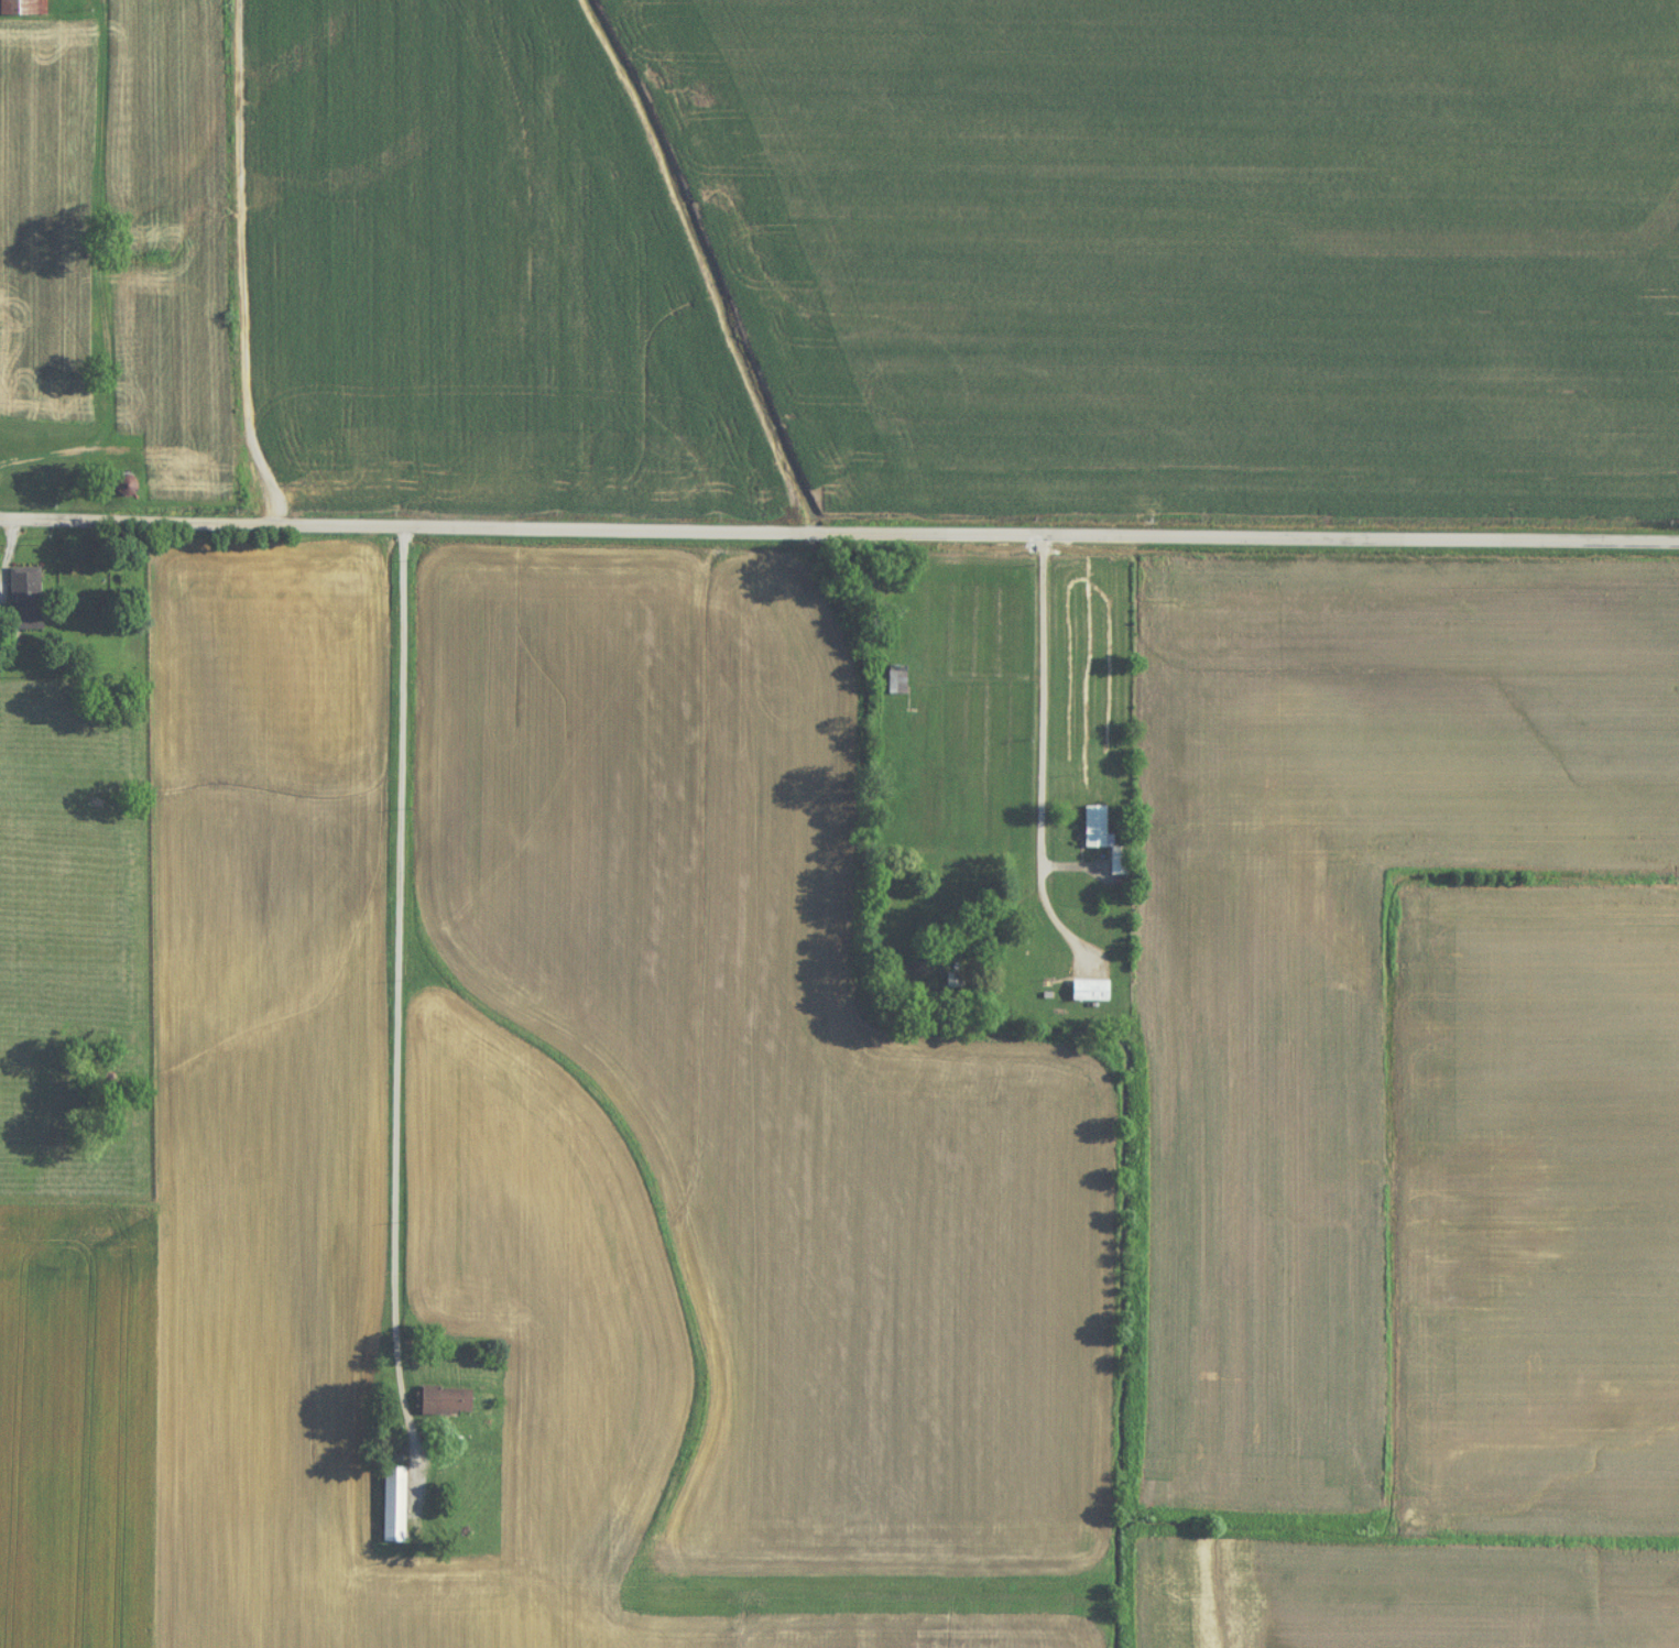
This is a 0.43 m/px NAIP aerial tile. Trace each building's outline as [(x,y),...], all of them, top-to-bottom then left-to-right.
[(1,17),(48,17),(48,0),(1,0),(1,17)] [(43,569),(13,570),(14,632),(44,631),(43,569)] [(890,697),(908,697),(908,667),(890,667),(890,697)] [(1108,808),(1086,808),(1086,850),(1108,850),(1108,808)] [(1112,850),(1113,876),(1128,876),(1127,850),(1112,850)] [(1110,1004),(1110,982),(1074,982),(1074,1004),(1110,1004)] [(458,1415),(458,1388),(421,1388),(421,1415),(458,1415)] [(407,1469),(385,1469),(385,1543),(407,1543),(407,1469)]
